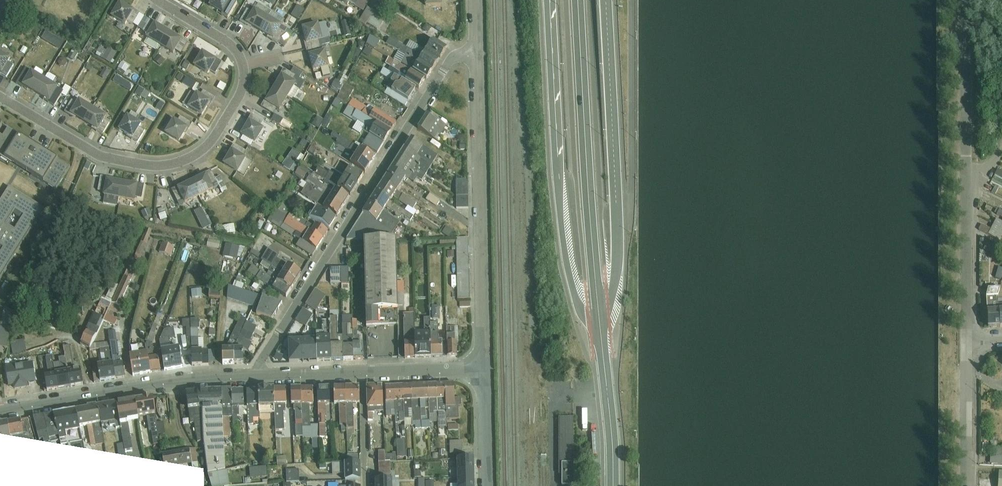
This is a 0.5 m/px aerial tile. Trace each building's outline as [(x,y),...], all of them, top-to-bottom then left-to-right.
[(231,0),(213,0),(209,7),(218,12),(217,13),(228,19),(237,4),(231,0)] [(355,6),(363,11),(369,0),(358,0),(355,6)] [(115,12),(120,4),(115,1),(110,9),(115,12)] [(255,9),(269,18),(272,13),(272,12),(259,3),(255,9)] [(120,4),(115,12),(112,17),(126,26),(128,22),(133,25),(133,24),(139,14),(140,13),(134,10),(133,11),(129,9),(120,4)] [(298,5),(291,16),(299,20),(305,10),(298,5)] [(367,24),(374,12),(367,8),(358,23),(365,27),(367,24)] [(269,18),(255,9),(252,13),(247,10),(240,22),(246,25),(247,24),(251,26),(261,32),(269,18)] [(374,12),(367,24),(377,30),(384,18),(374,12)] [(269,18),(261,32),(269,37),(273,39),(272,41),(278,44),(278,43),(285,33),(280,30),(282,26),(283,26),(282,25),(285,20),(272,13),(269,18)] [(139,14),(133,24),(138,28),(145,17),(139,14)] [(145,17),(138,28),(143,31),(150,20),(145,17)] [(150,20),(143,31),(148,34),(146,38),(147,39),(159,46),(168,31),(156,24),(156,23),(150,20)] [(348,21),(341,23),(345,38),(351,36),(348,21)] [(323,46),(326,45),(330,44),(328,38),(330,38),(326,23),(303,29),(305,38),(307,43),(305,44),(306,50),(323,46)] [(426,24),(422,30),(428,34),(432,28),(426,24)] [(285,33),(278,43),(284,47),(292,32),(282,26),(280,30),(285,33)] [(168,31),(159,46),(174,55),(176,51),(181,54),(188,42),(179,37),(178,38),(168,31)] [(370,37),(366,45),(375,49),(379,42),(370,37)] [(416,53),(406,48),(399,44),(399,43),(390,38),(386,45),(398,51),(406,56),(432,71),(446,50),(432,41),(424,54),(418,50),(416,53)] [(159,46),(147,39),(144,43),(157,51),(159,46)] [(416,53),(418,50),(419,47),(410,42),(406,48),(416,53)] [(323,46),(306,50),(308,57),(310,56),(313,71),(321,69),(323,77),(331,75),(326,52),(327,51),(326,45),(323,46)] [(366,48),(362,54),(369,58),(372,52),(366,48)] [(108,49),(102,59),(111,64),(117,54),(108,49)] [(355,49),(350,59),(356,62),(361,52),(355,49)] [(73,50),(68,58),(74,61),(79,53),(73,50)] [(393,61),(424,80),(425,79),(427,79),(432,71),(406,56),(398,51),(393,60),(393,61)] [(2,72),(1,74),(6,78),(14,66),(9,63),(11,59),(0,52),(0,71),(2,72)] [(202,52),(193,67),(208,76),(211,72),(215,75),(223,63),(214,57),(213,58),(202,52)] [(159,55),(154,61),(161,66),(165,61),(159,55)] [(60,59),(58,64),(61,67),(65,67),(67,63),(65,59),(60,59)] [(387,73),(404,83),(405,81),(419,89),(419,88),(421,88),(423,85),(422,84),(424,80),(393,61),(389,59),(385,64),(390,68),(387,73)] [(186,61),(182,68),(187,71),(191,64),(186,61)] [(119,69),(117,72),(124,76),(125,73),(126,73),(129,67),(122,63),(118,68),(119,69)] [(274,89),(288,98),(292,101),(299,90),(300,91),(305,82),(299,79),(303,73),(294,68),(291,73),(284,69),(280,75),(282,76),(279,80),(274,89)] [(105,69),(100,77),(105,80),(110,72),(105,69)] [(404,83),(387,73),(383,70),(381,75),(389,80),(392,81),(384,94),(405,107),(416,91),(404,83)] [(36,94),(45,80),(31,71),(29,75),(24,72),(17,84),(27,91),(28,89),(36,94)] [(45,80),(36,94),(44,99),(44,100),(55,107),(61,95),(66,98),(68,94),(71,89),(65,86),(62,91),(59,89),(59,88),(52,84),(56,78),(50,74),(48,75),(45,80)] [(341,92),(345,84),(348,78),(345,77),(345,76),(343,75),(342,77),(340,80),(337,78),(330,89),(338,93),(339,91),(341,92)] [(117,76),(113,82),(130,92),(133,87),(117,76)] [(345,84),(341,92),(339,94),(336,99),(348,107),(357,112),(391,133),(396,124),(375,111),(375,109),(370,106),(368,106),(367,108),(353,100),(352,101),(349,99),(354,89),(345,84)] [(288,98),(274,89),(269,98),(266,103),(264,102),(261,107),(273,114),(276,109),(280,112),(288,98)] [(196,95),(188,108),(202,117),(211,103),(212,103),(215,98),(203,91),(201,96),(197,93),(196,95)] [(188,108),(196,95),(190,92),(182,104),(188,108)] [(134,94),(131,100),(139,104),(141,98),(134,94)] [(84,123),(93,108),(79,100),(77,104),(72,101),(65,113),(75,119),(76,118),(84,123)] [(338,104),(333,111),(340,115),(345,108),(338,104)] [(357,112),(348,107),(343,115),(356,123),(358,121),(353,119),(357,112)] [(93,108),(84,123),(92,128),(91,129),(102,135),(109,124),(105,121),(107,117),(93,108)] [(278,123),(284,115),(278,111),(272,119),(278,123)] [(129,116),(135,120),(138,116),(131,112),(129,116)] [(362,150),(374,158),(377,154),(391,133),(357,112),(353,119),(358,121),(356,123),(354,126),(369,135),(361,149),(362,150)] [(428,114),(418,129),(436,141),(439,136),(446,126),(428,114)] [(242,136),(253,143),(255,144),(264,130),(260,127),(263,122),(252,115),(245,126),(246,126),(241,135),(242,136)] [(324,121),(322,125),(327,128),(333,117),(328,115),(324,121)] [(135,120),(129,116),(127,116),(119,130),(127,136),(127,137),(137,143),(145,131),(140,129),(142,125),(135,120)] [(173,120),(165,134),(179,143),(185,134),(186,135),(192,124),(181,117),(178,122),(173,120)] [(317,117),(312,125),(318,129),(323,120),(317,117)] [(283,119),(280,124),(288,129),(291,124),(283,119)] [(68,170),(40,152),(42,150),(0,124),(0,156),(56,191),(70,168),(69,167),(68,170)] [(362,150),(361,149),(335,133),(332,137),(338,141),(336,143),(356,155),(350,164),(365,173),(374,158),(362,150)] [(253,143),(242,136),(240,140),(251,147),(253,143)] [(398,159),(425,177),(438,156),(411,139),(405,149),(398,159)] [(229,155),(223,165),(238,174),(238,173),(244,176),(252,163),(243,157),(246,152),(234,144),(228,155),(229,155)] [(146,149),(145,151),(149,153),(150,152),(151,153),(154,148),(148,145),(145,149),(146,149)] [(320,145),(317,149),(337,162),(340,158),(320,145)] [(42,150),(40,152),(68,170),(69,167),(42,150)] [(293,150),(282,166),(290,171),(290,170),(293,172),(304,156),(301,154),(301,155),(293,150)] [(325,165),(332,169),(346,177),(358,185),(364,175),(350,167),(348,171),(328,159),(325,164),(325,165)] [(392,169),(414,184),(417,178),(422,181),(425,177),(398,159),(392,169)] [(330,183),(337,187),(351,196),(358,185),(346,177),(343,181),(337,177),(336,179),(329,175),(332,169),(325,165),(322,170),(319,168),(315,174),(330,183)] [(296,174),(295,174),(304,180),(309,172),(300,167),(296,174)] [(383,183),(397,192),(403,183),(414,190),(417,186),(414,184),(392,169),(383,183)] [(192,181),(200,197),(214,190),(213,189),(219,186),(215,180),(211,171),(201,176),(201,177),(192,181)] [(333,194),(335,190),(337,187),(330,183),(328,185),(314,176),(312,179),(328,190),(328,191),(333,194)] [(119,199),(123,182),(111,180),(111,179),(101,177),(99,191),(104,192),(103,196),(105,197),(119,199)] [(215,180),(219,186),(222,193),(227,190),(220,177),(215,180)] [(305,183),(343,208),(349,199),(335,190),(333,194),(328,191),(328,190),(312,179),(309,177),(305,183)] [(343,208),(305,183),(301,180),(298,186),(304,190),(301,194),(337,217),(343,208)] [(456,197),(468,197),(468,182),(466,182),(466,180),(456,180),(457,182),(456,182),(456,197)] [(200,197),(192,181),(182,186),(182,185),(171,190),(179,206),(184,203),(185,204),(200,197)] [(123,182),(119,199),(135,202),(136,197),(142,199),(144,185),(133,183),(133,185),(123,182)] [(376,193),(390,202),(393,198),(407,207),(405,211),(413,217),(417,212),(414,210),(417,205),(397,192),(383,183),(376,193)] [(44,210),(9,188),(0,203),(0,247),(4,249),(0,255),(0,281),(44,210)] [(369,204),(383,213),(386,209),(395,214),(396,217),(398,218),(401,218),(402,216),(411,221),(413,217),(405,211),(390,202),(376,193),(369,204)] [(430,194),(426,200),(437,207),(440,201),(430,194)] [(119,199),(105,197),(103,204),(118,207),(119,199)] [(468,197),(456,197),(457,209),(468,209),(468,197)] [(76,198),(74,205),(82,207),(83,199),(76,198)] [(278,212),(285,217),(287,213),(285,212),(288,206),(283,203),(278,212)] [(383,213),(369,204),(346,240),(350,240),(364,240),(389,240),(399,223),(383,213)] [(317,208),(310,218),(329,230),(336,220),(317,208)] [(202,209),(194,212),(203,230),(210,226),(202,209)] [(149,210),(142,213),(145,221),(152,218),(149,210)] [(285,217),(278,212),(275,210),(269,220),(278,225),(280,222),(296,234),(294,237),(300,240),(297,246),(313,256),(323,240),(288,218),(285,217)] [(166,213),(159,215),(161,223),(168,220),(166,213)] [(288,218),(323,240),(328,232),(316,225),(314,228),(291,213),(288,218)] [(260,219),(256,229),(261,231),(265,222),(260,219)] [(1001,229),(1001,223),(996,220),(993,225),(1001,229)] [(280,222),(278,225),(285,230),(294,237),(296,234),(280,222)] [(234,225),(224,227),(225,235),(236,233),(234,225)] [(1001,235),(991,230),(981,225),(979,230),(999,240),(1001,235)] [(1001,235),(1001,229),(993,225),(991,230),(1001,235)] [(447,227),(442,234),(450,239),(453,239),(456,233),(447,227)] [(252,230),(247,237),(251,240),(253,238),(254,239),(258,234),(252,230)] [(456,240),(456,245),(458,300),(470,300),(469,239),(456,239),(456,240)] [(221,249),(221,241),(207,240),(207,248),(221,249)] [(389,240),(364,240),(366,327),(398,326),(398,306),(398,293),(396,240),(389,240)] [(141,242),(133,261),(139,264),(147,245),(141,242)] [(986,242),(983,249),(994,253),(996,247),(986,242)] [(163,244),(159,253),(171,257),(174,248),(163,244)] [(225,244),(223,258),(237,260),(239,246),(225,244)] [(263,262),(296,282),(301,274),(278,259),(280,256),(269,249),(261,260),(263,262)] [(253,250),(250,253),(260,259),(262,256),(253,250)] [(267,276),(291,291),(296,282),(263,262),(261,266),(270,271),(267,276)] [(291,291),(267,276),(251,266),(248,272),(273,288),(273,290),(286,298),(291,291)] [(341,284),(341,268),(330,268),(330,284),(341,284)] [(341,268),(341,284),(349,284),(349,268),(341,268)] [(113,300),(109,310),(118,314),(121,308),(119,307),(134,275),(127,271),(113,300)] [(233,288),(242,291),(244,284),(241,283),(242,278),(237,277),(234,283),(233,288)] [(134,285),(131,290),(138,293),(141,288),(134,285)] [(242,291),(233,288),(228,286),(227,298),(254,307),(259,296),(242,291)] [(210,287),(209,299),(221,300),(222,288),(210,287)] [(202,289),(191,290),(192,298),(202,297),(202,289)] [(315,289),(306,305),(316,311),(326,296),(315,289)] [(998,311),(998,306),(998,298),(1000,289),(988,289),(986,297),(988,328),(999,328),(998,311)] [(109,310),(113,300),(103,296),(95,315),(104,319),(103,322),(115,327),(118,319),(107,314),(109,310)] [(263,298),(257,315),(272,320),(282,304),(263,298)] [(1,326),(12,328),(13,329),(16,313),(5,309),(1,326)] [(303,309),(296,320),(306,327),(313,315),(303,309)] [(415,358),(415,332),(414,310),(409,310),(409,314),(403,314),(405,359),(415,358)] [(343,335),(343,361),(353,361),(352,320),(352,316),(342,316),(342,325),(343,335)] [(330,321),(331,361),(343,361),(343,335),(337,336),(337,325),(337,317),(330,318),(330,321)] [(234,350),(247,323),(248,321),(241,318),(228,345),(223,345),(222,350),(223,365),(234,365),(234,350)] [(415,332),(415,358),(431,358),(430,324),(430,318),(424,318),(424,331),(415,332)] [(190,321),(192,347),(192,366),(209,366),(209,363),(208,351),(204,351),(199,351),(198,339),(198,330),(200,330),(199,320),(190,321)] [(352,320),(353,361),(363,360),(363,344),(360,344),(359,336),(358,336),(357,320),(352,320)] [(192,347),(190,321),(182,321),(183,328),(186,328),(187,339),(189,338),(189,347),(192,347)] [(317,340),(317,362),(331,361),(330,321),(322,322),(323,333),(317,333),(317,340)] [(234,350),(234,365),(244,364),(243,349),(247,342),(250,343),(257,328),(247,323),(234,350)] [(430,324),(431,358),(442,358),(442,342),(439,342),(438,324),(430,324)] [(90,349),(93,344),(100,329),(92,325),(91,325),(81,345),(90,349)] [(146,345),(148,353),(151,373),(161,372),(158,357),(155,357),(153,344),(156,335),(155,335),(158,326),(154,325),(146,345)] [(1,326),(0,330),(0,347),(8,349),(12,328),(1,326)] [(446,342),(447,357),(457,357),(457,343),(459,343),(458,327),(446,328),(446,342)] [(164,331),(159,342),(165,371),(182,368),(179,348),(171,349),(169,339),(176,338),(174,329),(164,331)] [(110,343),(115,380),(125,378),(122,357),(123,357),(121,343),(117,343),(115,332),(109,332),(110,343)] [(24,340),(11,343),(13,356),(27,353),(26,346),(24,340)] [(303,362),(303,340),(288,340),(289,363),(291,363),(303,362)] [(303,340),(303,362),(304,360),(309,360),(309,357),(317,357),(317,362),(317,340),(303,340)] [(247,342),(243,349),(248,351),(252,344),(250,343),(247,342)] [(93,344),(90,349),(90,351),(100,350),(102,365),(97,366),(98,370),(93,371),(94,383),(115,380),(110,343),(93,344)] [(148,353),(146,345),(128,348),(129,356),(148,353)] [(65,357),(71,387),(83,385),(81,369),(74,371),(70,346),(63,347),(65,355),(65,357)] [(148,353),(129,356),(133,376),(151,373),(148,353)] [(277,353),(274,359),(281,362),(284,356),(277,353)] [(45,378),(47,392),(49,391),(57,390),(58,390),(54,364),(52,355),(46,356),(47,359),(46,359),(49,376),(45,376),(45,378)] [(54,364),(58,390),(71,387),(65,357),(59,358),(60,363),(54,364)] [(33,363),(6,367),(9,387),(13,386),(14,390),(29,388),(28,384),(36,383),(33,363)] [(437,385),(438,423),(438,428),(447,428),(446,420),(445,384),(437,385)] [(445,384),(446,420),(459,419),(458,406),(461,406),(461,398),(455,399),(454,384),(445,384)] [(411,386),(413,426),(415,426),(416,429),(422,429),(420,385),(411,386)] [(420,385),(422,429),(430,429),(430,422),(427,422),(427,412),(426,412),(426,409),(429,409),(428,385),(420,385)] [(428,385),(429,409),(430,420),(431,423),(438,423),(437,385),(428,385)] [(394,387),(395,411),(395,417),(395,423),(404,423),(403,386),(394,387)] [(403,386),(404,423),(405,427),(413,426),(411,386),(403,386)] [(382,387),(367,388),(368,409),(368,421),(373,421),(374,413),(375,413),(375,412),(383,412),(382,387)] [(395,411),(394,387),(385,387),(387,417),(392,417),(392,411),(395,411)] [(319,426),(320,438),(326,439),(325,417),(326,416),(326,404),(330,404),(329,388),(318,389),(319,426)] [(347,432),(345,388),(334,388),(334,404),(339,404),(340,426),(341,426),(342,433),(347,432)] [(345,388),(347,432),(347,441),(350,441),(353,435),(355,435),(352,404),(360,404),(359,388),(356,388),(345,388)] [(258,390),(259,414),(275,414),(274,389),(258,390)] [(274,389),(275,414),(276,431),(284,430),(285,429),(284,413),(286,413),(286,405),(286,389),(274,389)] [(303,437),(301,389),(300,389),(292,389),(291,389),(291,405),(294,405),(294,412),(295,412),(296,437),(303,437)] [(301,389),(303,437),(303,439),(312,439),(312,455),(321,454),(320,438),(319,426),(310,426),(310,405),(313,405),(313,389),(301,389)] [(232,391),(233,417),(235,444),(241,443),(241,430),(238,430),(237,417),(239,417),(239,408),(244,408),(244,390),(232,391)] [(247,408),(248,416),(248,425),(254,425),(253,419),(260,419),(259,414),(258,390),(247,390),(247,408)] [(199,404),(204,442),(208,474),(226,471),(224,438),(222,391),(197,392),(199,404)] [(222,391),(224,438),(231,437),(229,418),(233,417),(232,391),(222,391)] [(199,404),(197,392),(193,393),(186,393),(191,424),(195,423),(198,443),(204,442),(199,404)] [(135,401),(138,418),(149,416),(150,418),(148,420),(150,430),(151,431),(154,446),(161,444),(159,435),(157,424),(153,398),(135,401)] [(117,404),(121,428),(124,444),(125,451),(125,453),(132,452),(132,449),(133,449),(130,436),(134,435),(132,421),(138,420),(138,418),(135,401),(117,404)] [(99,407),(102,426),(110,424),(110,427),(116,426),(116,429),(121,428),(117,404),(111,405),(101,407),(99,407)] [(82,410),(85,427),(87,426),(92,426),(96,446),(105,444),(102,426),(99,407),(82,410)] [(239,408),(239,417),(248,416),(247,408),(244,408),(239,408)] [(76,411),(80,428),(85,427),(82,410),(76,411)] [(57,430),(60,442),(61,446),(69,445),(69,449),(72,449),(77,469),(88,466),(80,428),(76,411),(53,415),(57,430)] [(49,437),(51,444),(51,445),(60,442),(57,430),(53,415),(43,417),(49,437)] [(49,437),(43,417),(33,418),(39,442),(43,441),(44,446),(51,444),(49,437)] [(559,419),(559,475),(562,475),(562,485),(575,485),(575,464),(573,464),(573,419),(573,418),(559,419)] [(30,419),(8,423),(11,440),(25,485),(50,485),(30,419)] [(8,423),(0,424),(0,454),(1,460),(3,471),(1,472),(4,485),(25,485),(11,440),(8,423)] [(157,424),(159,435),(165,434),(164,423),(157,424)] [(92,426),(87,426),(91,447),(96,446),(92,426)] [(396,455),(396,458),(406,458),(405,439),(396,440),(396,455)] [(462,442),(450,442),(450,454),(462,454),(462,442)] [(125,451),(124,444),(117,445),(120,464),(127,463),(125,453),(125,451)] [(1001,449),(993,448),(993,457),(990,457),(990,465),(1001,466),(1001,448),(1001,449)] [(195,449),(162,454),(164,469),(168,485),(177,483),(174,467),(191,464),(193,474),(200,473),(195,449)] [(350,464),(360,463),(360,455),(348,456),(348,464),(350,464)] [(61,456),(55,457),(57,469),(64,467),(61,456)] [(286,456),(277,457),(277,466),(286,465),(286,456)] [(457,478),(474,478),(474,459),(474,458),(457,459),(457,478)] [(385,462),(379,462),(379,476),(391,476),(391,462),(385,462)] [(348,464),(335,464),(332,464),(332,475),(344,475),(360,474),(360,463),(350,464),(348,464)] [(267,467),(249,469),(250,479),(268,477),(267,467)] [(141,470),(130,472),(131,482),(143,480),(141,470)] [(208,474),(211,485),(228,485),(230,485),(227,470),(226,471),(208,474)] [(299,470),(286,471),(287,483),(300,483),(299,470)] [(180,478),(182,485),(193,485),(190,474),(185,474),(185,477),(180,478)] [(457,478),(458,485),(474,485),(474,478),(457,478)]
